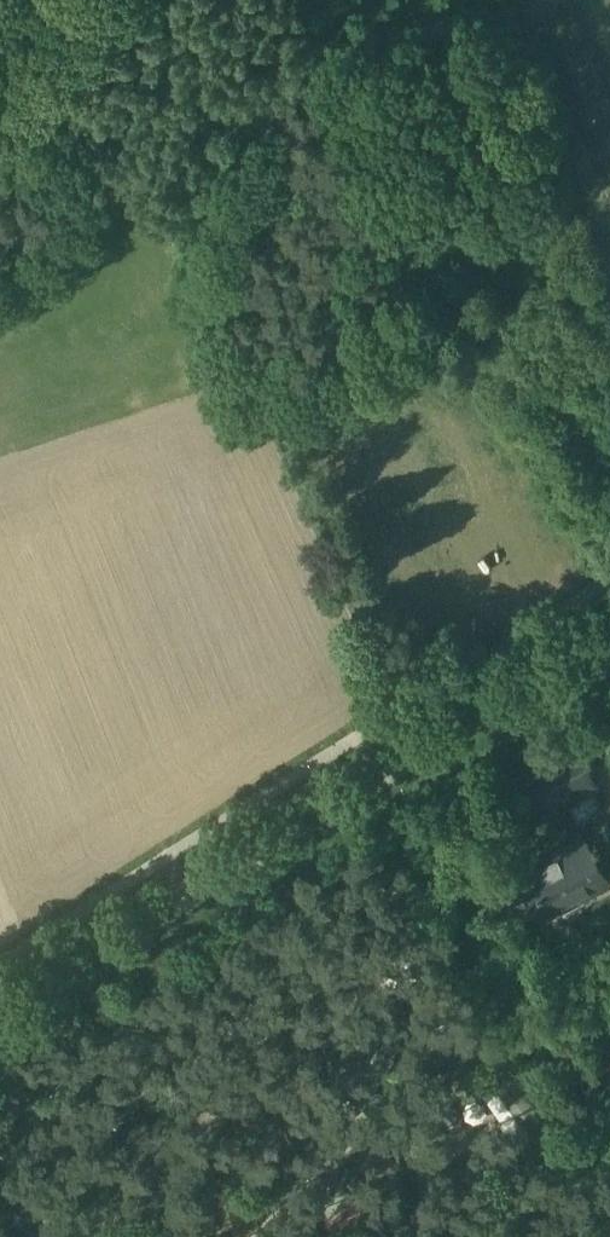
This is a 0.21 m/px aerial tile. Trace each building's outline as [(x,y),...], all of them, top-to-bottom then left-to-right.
[(549,814),(598,786),(584,761),(535,789),(549,814)] [(583,834),(519,871),(544,915),(562,904),(568,914),(592,899),(587,890),(609,877),(583,834)]
